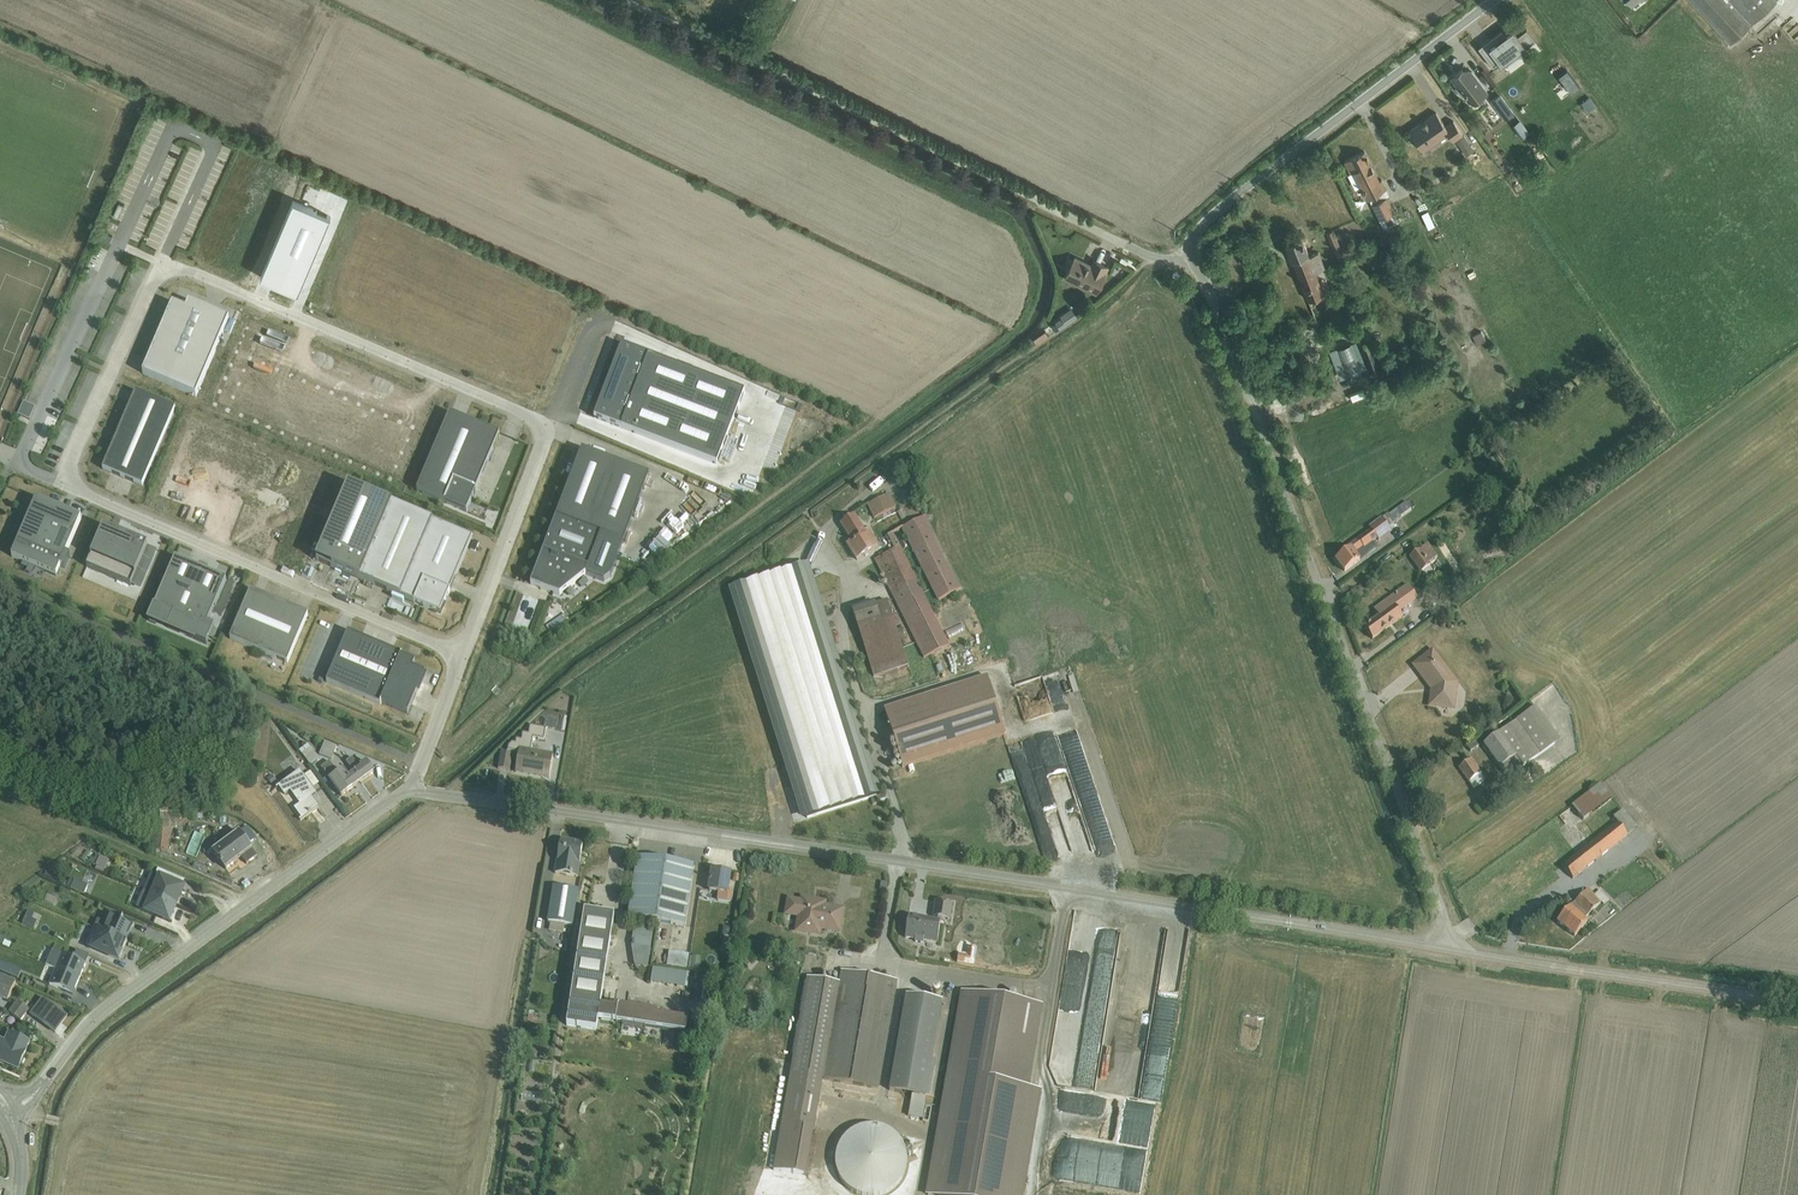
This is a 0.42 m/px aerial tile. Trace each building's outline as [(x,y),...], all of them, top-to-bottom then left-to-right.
[(1731,44),(1777,0),(1776,0),(1690,0),(1731,44)] [(1510,40),(1506,34),(1502,29),(1478,47),(1493,66),(1499,62),(1502,65),(1535,40),(1526,28),(1517,35),(1510,40)] [(1510,40),(1517,35),(1513,29),(1506,34),(1510,40)] [(1568,68),(1560,74),(1567,83),(1575,76),(1568,68)] [(1463,69),(1451,78),(1457,85),(1454,87),(1461,96),(1463,95),(1468,101),(1475,102),(1488,92),(1471,70),(1463,69)] [(1500,93),(1490,100),(1505,119),(1514,113),(1500,93)] [(1436,112),(1410,131),(1424,151),(1448,134),(1453,141),(1463,134),(1453,120),(1445,125),(1436,112)] [(1520,120),(1513,126),(1523,138),(1530,132),(1520,120)] [(1464,135),(1456,141),(1466,155),(1474,149),(1464,135)] [(1364,151),(1345,160),(1351,172),(1348,174),(1355,189),(1362,186),(1384,229),(1400,221),(1387,197),(1390,195),(1382,179),(1379,180),(1364,151)] [(1462,163),(1470,170),(1475,165),(1467,158),(1462,163)] [(1428,210),(1421,213),(1428,228),(1435,225),(1428,210)] [(1333,230),(1326,233),(1338,260),(1345,256),(1333,230)] [(111,243),(114,236),(107,233),(104,240),(111,243)] [(1302,235),(1285,242),(1308,300),(1324,294),(1316,271),(1325,267),(1319,251),(1309,255),(1302,235)] [(1066,275),(1098,290),(1107,272),(1106,272),(1108,266),(1094,259),(1091,266),(1085,263),(1085,262),(1074,257),(1073,260),(1068,270),(1066,275)] [(1068,270),(1073,260),(1069,258),(1064,268),(1068,270)] [(1344,262),(1331,269),(1337,281),(1350,274),(1344,262)] [(1098,290),(1066,275),(1064,279),(1096,294),(1098,290)] [(173,305),(143,375),(196,397),(229,320),(190,303),(186,310),(173,305)] [(1071,307),(1059,315),(1060,316),(1054,320),(1060,329),(1078,317),(1071,307)] [(1045,331),(1033,338),(1036,344),(1048,336),(1045,331)] [(1482,331),(1473,336),(1478,344),(1486,340),(1482,331)] [(1370,339),(1360,343),(1372,372),(1382,369),(1370,339)] [(29,379),(37,382),(45,363),(37,360),(29,379)] [(1368,369),(1356,374),(1359,383),(1372,378),(1368,369)] [(136,392),(103,470),(143,487),(176,409),(136,392)] [(450,414),(417,491),(467,512),(499,435),(450,414)] [(582,450),(531,584),(559,595),(586,574),(597,544),(611,549),(609,554),(617,557),(649,475),(582,450)] [(361,580),(393,505),(348,486),(317,561),(361,580)] [(889,494),(868,504),(874,518),(897,507),(889,494)] [(37,499),(12,558),(57,576),(61,568),(65,570),(71,555),(67,554),(82,518),(37,499)] [(902,529),(925,516),(917,500),(878,519),(880,522),(872,526),(886,554),(875,559),(924,658),(950,645),(894,533),(902,529)] [(1345,554),(1336,560),(1345,571),(1368,554),(1364,549),(1378,539),(1379,541),(1392,532),(1388,527),(1394,523),(1394,522),(1411,509),(1406,502),(1388,514),(1369,527),(1371,530),(1343,551),(1345,554)] [(393,505),(361,580),(421,604),(441,612),(471,538),(393,505)] [(855,515),(841,523),(851,541),(846,544),(856,560),(878,546),(870,532),(867,534),(855,515)] [(925,516),(902,529),(938,601),(962,589),(925,516)] [(131,586),(148,547),(104,528),(87,568),(131,586)] [(634,540),(643,541),(644,532),(636,530),(634,540)] [(148,547),(131,586),(142,590),(158,551),(148,547)] [(1420,549),(1409,557),(1421,572),(1431,565),(1420,549)] [(155,605),(148,621),(195,642),(196,640),(207,644),(214,626),(208,624),(227,580),(176,558),(156,606),(155,605)] [(804,566),(876,796),(882,795),(881,792),(809,564),(804,566)] [(735,588),(808,818),(876,796),(804,566),(735,588)] [(1455,578),(1449,582),(1456,592),(1462,588),(1455,578)] [(1380,617),(1365,628),(1373,639),(1403,617),(1399,612),(1418,598),(1408,585),(1374,610),(1380,617)] [(808,818),(735,588),(729,589),(802,820),(808,818)] [(251,591),(230,639),(288,663),(308,615),(251,591)] [(887,600),(852,611),(874,677),(908,665),(887,600)] [(317,631),(311,641),(316,644),(321,634),(317,631)] [(417,693),(425,675),(426,674),(413,668),(416,662),(402,657),(402,655),(348,632),(327,683),(381,705),(382,703),(408,714),(417,693)] [(429,651),(431,644),(416,640),(414,646),(429,651)] [(1433,649),(1413,664),(1429,685),(1429,686),(1430,686),(1430,687),(1431,687),(1432,687),(1433,687),(1434,691),(1433,691),(1433,692),(1432,693),(1431,706),(1455,709),(1459,682),(1433,649)] [(1515,672),(1523,682),(1530,676),(1522,666),(1515,672)] [(425,675),(417,693),(420,694),(428,676),(425,675)] [(988,676),(884,709),(903,767),(1006,734),(988,676)] [(1516,757),(1501,768),(1507,777),(1561,740),(1536,706),(1500,733),(1516,757)] [(509,746),(508,751),(519,753),(516,772),(550,778),(554,755),(532,751),(534,739),(544,741),(546,728),(530,726),(529,734),(523,733),(522,740),(516,739),(516,743),(512,743),(509,746)] [(1516,757),(1500,733),(1483,745),(1501,768),(1516,757)] [(323,748),(335,753),(338,746),(325,741),(323,748)] [(308,744),(300,750),(310,765),(319,757),(311,747),(310,747),(308,744)] [(335,753),(323,748),(320,754),(332,760),(335,753)] [(501,752),(498,769),(510,771),(513,754),(501,752)] [(353,771),(360,782),(374,772),(367,762),(362,765),(359,760),(356,762),(352,757),(346,762),(353,771)] [(1473,758),(1459,768),(1474,788),(1485,780),(1480,774),(1483,773),(1473,758)] [(355,786),(347,774),(344,769),(338,773),(329,761),(321,768),(342,796),(355,786)] [(301,771),(276,788),(277,789),(279,787),(285,796),(291,792),(300,805),(294,809),(302,819),(300,820),(301,821),(319,808),(312,798),(317,794),(313,788),(320,783),(311,771),(304,776),(301,771)] [(347,774),(355,786),(360,782),(353,771),(347,774)] [(1601,784),(1572,806),(1583,820),(1613,798),(1601,784)] [(1617,822),(1562,866),(1574,879),(1643,822),(1630,805),(1624,810),(1623,809),(1613,818),(1617,822)] [(161,807),(159,821),(164,822),(164,827),(169,828),(170,821),(179,821),(180,810),(161,807)] [(247,826),(213,852),(226,869),(242,857),(247,864),(258,856),(249,844),(256,839),(247,826)] [(157,829),(156,851),(167,852),(169,830),(157,829)] [(561,840),(556,874),(578,877),(583,843),(561,840)] [(96,855),(93,863),(96,865),(96,866),(97,867),(95,870),(103,873),(105,870),(106,870),(109,861),(96,855)] [(638,857),(628,917),(685,926),(695,865),(638,857)] [(712,870),(709,891),(718,893),(717,900),(727,902),(728,900),(731,900),(733,890),(728,889),(731,873),(712,870)] [(144,891),(177,905),(182,894),(180,893),(183,887),(151,873),(144,891)] [(173,874),(170,879),(183,885),(186,880),(173,874)] [(70,876),(66,885),(85,894),(89,884),(70,876)] [(554,885),(548,922),(573,927),(579,889),(554,885)] [(1574,902),(1557,922),(1575,937),(1588,921),(1586,919),(1588,915),(1601,901),(1604,904),(1609,899),(1600,890),(1595,894),(1589,889),(1575,902),(1574,902)] [(177,905),(144,891),(137,907),(170,922),(177,905)] [(48,894),(45,901),(55,905),(58,898),(48,894)] [(787,897),(784,915),(797,918),(795,932),(821,937),(822,930),(841,934),(845,907),(827,904),(827,901),(801,896),(800,899),(787,897)] [(909,917),(906,938),(916,939),(915,943),(923,944),(924,941),(937,943),(941,918),(950,920),(952,904),(936,902),(934,918),(935,918),(935,922),(909,917)] [(28,911),(23,923),(34,928),(37,921),(32,919),(35,913),(28,911)] [(599,1018),(601,1006),(615,916),(585,911),(567,1025),(597,1030),(599,1018)] [(94,927),(128,942),(128,941),(126,940),(128,936),(130,937),(130,936),(135,924),(108,913),(104,922),(98,919),(94,927)] [(634,925),(631,944),(635,966),(648,968),(654,928),(634,925)] [(723,926),(722,936),(733,937),(734,928),(723,926)] [(128,942),(94,927),(87,945),(120,959),(128,942)] [(1104,933),(1103,951),(1111,951),(1111,933),(1104,933)] [(750,949),(740,961),(750,970),(760,958),(750,949)] [(670,951),(667,966),(687,970),(690,954),(670,951)] [(691,956),(689,968),(699,970),(701,957),(693,956),(693,957),(691,956)] [(69,974),(80,979),(86,963),(75,958),(69,974)] [(807,977),(774,1170),(806,1176),(823,1078),(879,1089),(898,981),(841,971),(839,982),(807,977)] [(80,979),(69,974),(62,989),(73,994),(80,979)] [(7,1001),(15,983),(0,976),(0,998),(7,1001)] [(926,1194),(1024,1194),(1041,1090),(1029,1088),(1044,1005),(961,991),(926,1194)] [(1145,1019),(1140,1057),(1160,1060),(1168,995),(1150,993),(1146,1020),(1145,1019)] [(906,995),(889,1090),(912,1094),(908,1117),(923,1119),(943,1001),(906,995)] [(1057,998),(1046,1078),(1088,1084),(1100,1004),(1057,998)] [(42,999),(31,1014),(56,1032),(67,1016),(42,999)] [(18,1001),(9,1012),(21,1021),(30,1010),(18,1001)] [(601,1006),(599,1018),(686,1032),(688,1020),(657,1015),(657,1011),(615,1005),(614,1008),(601,1006)] [(19,1069),(31,1041),(9,1032),(5,1040),(0,1038),(0,1061),(19,1069)] [(523,1032),(521,1047),(529,1048),(531,1034),(523,1032)] [(870,1192),(894,1173),(905,1145),(892,1128),(887,1126),(880,1118),(876,1121),(872,1120),(873,1119),(860,1113),(837,1131),(830,1149),(834,1155),(831,1162),(848,1184),(870,1192)] [(909,1164),(904,1190),(913,1192),(917,1165),(909,1164)]
